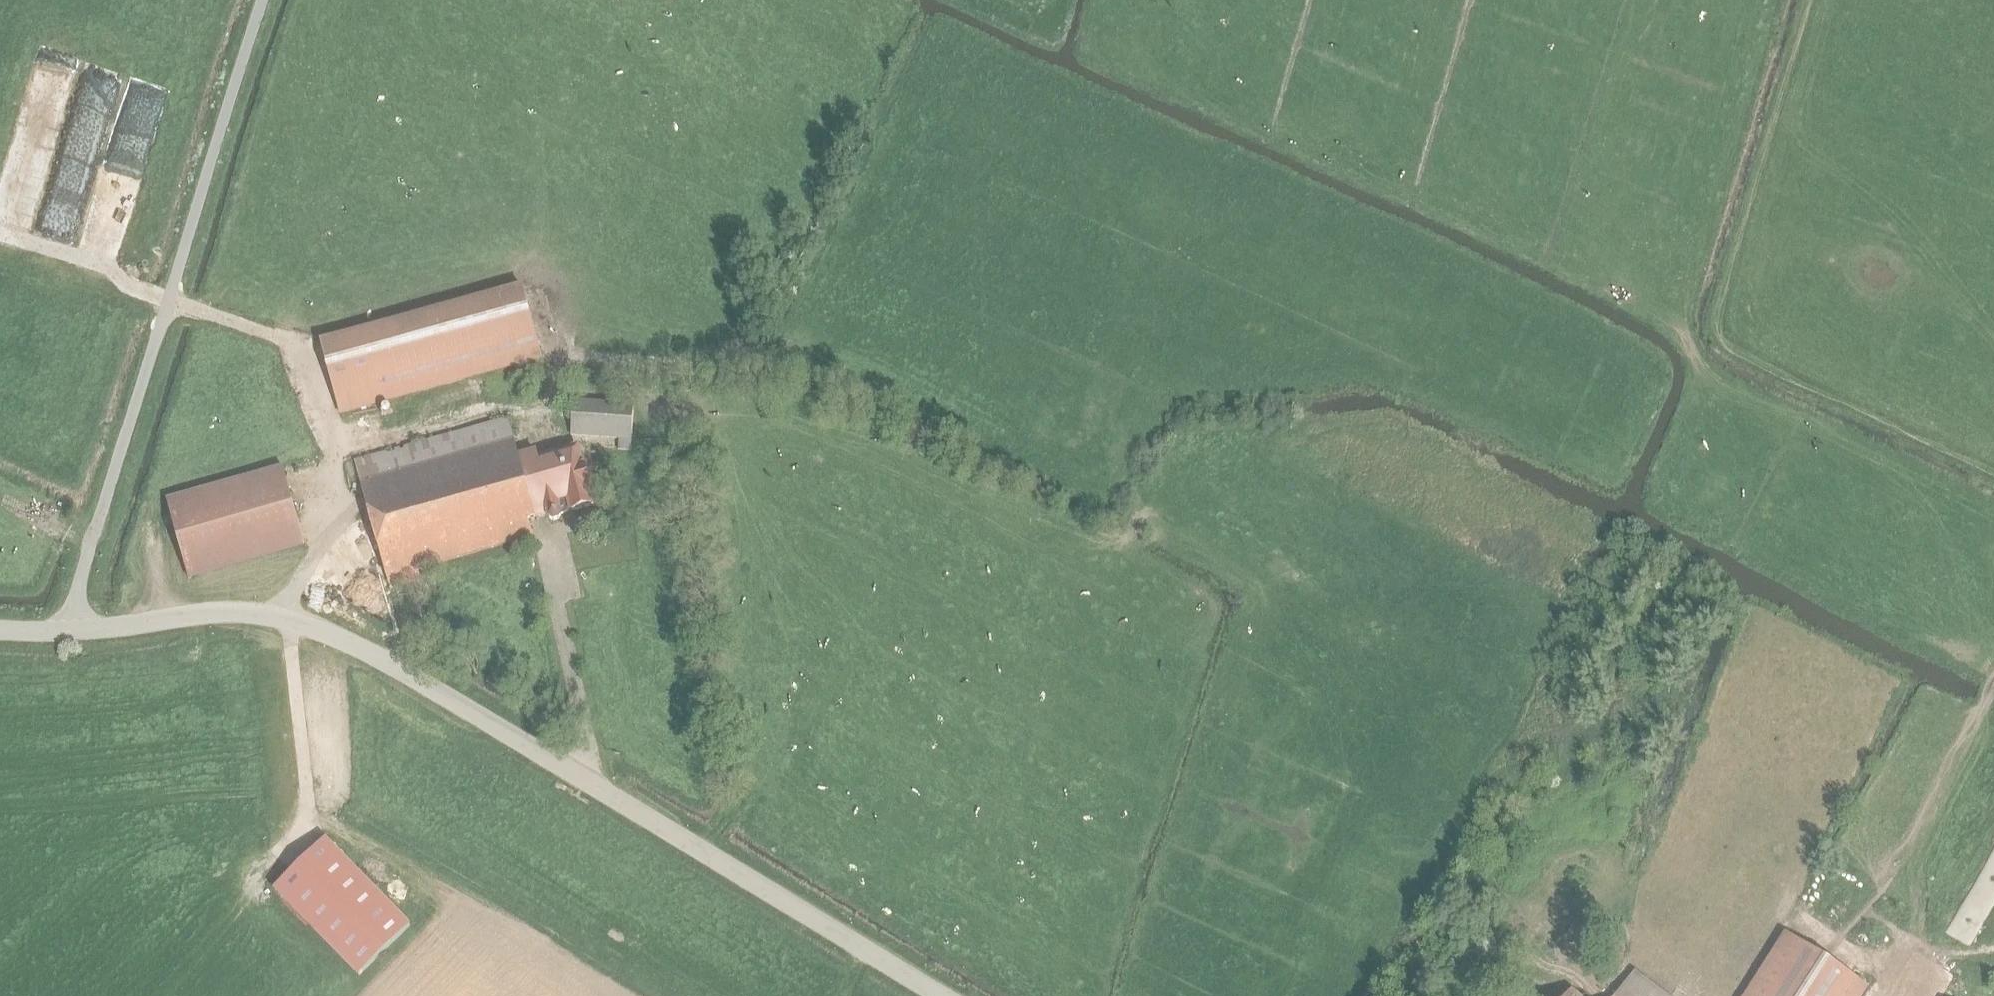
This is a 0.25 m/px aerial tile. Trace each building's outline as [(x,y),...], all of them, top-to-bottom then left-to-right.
[(24,224),(74,238),(120,77),(88,68),(68,137),(54,133),(52,143),(62,145),(50,186),(36,182),(30,204),(24,224)] [(321,350),(340,417),(540,359),(520,292),(321,350)] [(571,403),(569,439),(618,442),(617,452),(629,452),(631,407),(571,403)] [(389,584),(598,525),(578,454),(523,470),(507,413),(353,457),(389,584)] [(170,501),(192,579),(307,548),(286,469),(170,501)] [(1977,945),(1993,908),(1993,845),(1952,934),(1977,945)] [(357,981),(408,930),(322,846),(272,897),(357,981)] [(1863,988),(1780,934),(1739,995),(1858,995),(1863,988)] [(1630,975),(1615,995),(1660,995),(1630,975)]
